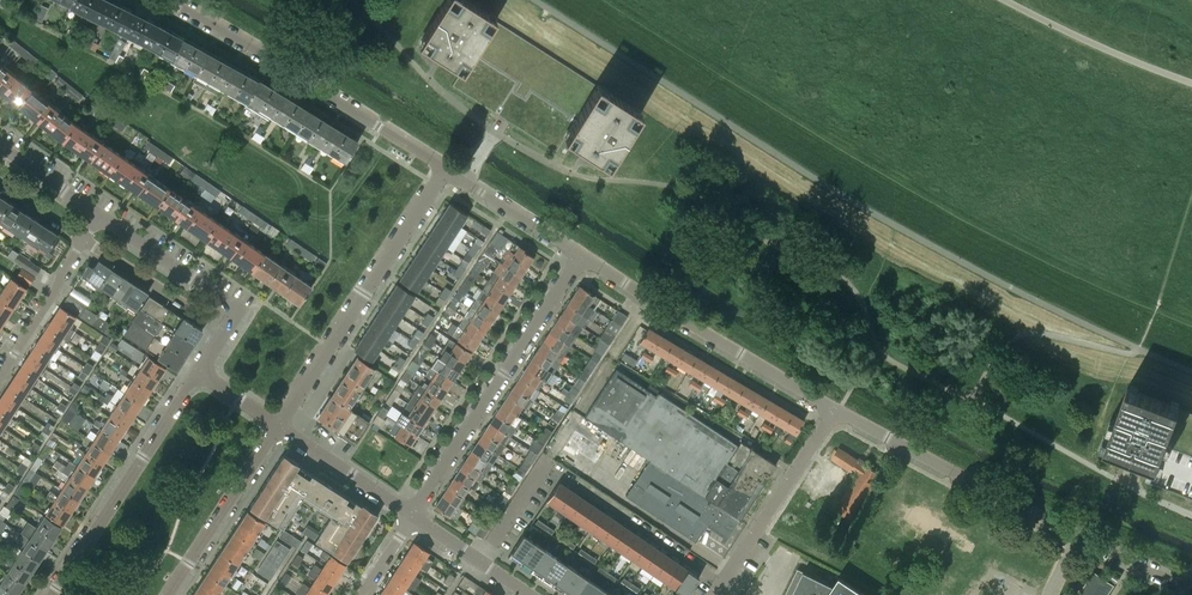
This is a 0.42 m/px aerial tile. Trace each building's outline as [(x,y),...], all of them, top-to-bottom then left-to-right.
[(96,19),(106,0),(74,0),(71,5),(71,6),(96,19)] [(106,0),(96,19),(122,32),(131,13),(106,0)] [(497,18),(469,0),(446,0),(420,37),(420,42),(464,71),(497,18)] [(17,2),(13,9),(18,11),(21,5),(17,2)] [(39,12),(36,18),(42,21),(45,14),(39,12)] [(122,32),(147,45),(157,26),(131,13),(122,32)] [(556,151),(565,136),(599,84),(568,64),(522,34),(517,31),(497,18),(464,71),(454,85),(556,151)] [(182,40),(157,26),(147,45),(172,59),(182,40)] [(68,28),(65,36),(69,38),(73,31),(68,28)] [(91,48),(90,49),(95,51),(99,44),(96,43),(98,38),(89,34),(84,45),(91,48)] [(13,49),(18,43),(14,40),(9,46),(13,49)] [(172,59),(197,73),(208,54),(182,40),(172,59)] [(17,52),(22,46),(18,43),(13,49),(17,52)] [(21,55),(26,50),(22,46),(17,52),(21,55)] [(116,61),(115,61),(120,64),(123,57),(119,55),(120,52),(113,49),(109,57),(116,61)] [(25,58),(30,53),(26,50),(21,55),(25,58)] [(29,61),(34,56),(30,53),(25,58),(29,61)] [(208,54),(197,73),(223,87),(233,68),(208,54)] [(33,65),(38,59),(34,56),(29,61),(33,65)] [(17,105),(31,88),(0,63),(0,92),(17,105)] [(45,67),(41,64),(37,69),(41,72),(45,67)] [(43,74),(51,80),(56,74),(48,67),(43,74)] [(144,67),(140,74),(144,77),(148,69),(144,67)] [(223,87),(248,101),(259,81),(258,82),(233,68),(223,87)] [(58,85),(63,79),(59,76),(54,82),(58,85)] [(63,79),(58,85),(62,88),(67,82),(63,79)] [(167,89),(171,91),(174,85),(165,80),(162,86),(167,89)] [(249,100),(272,114),(284,96),(259,81),(248,101),(249,101),(249,100)] [(66,91),(71,85),(67,82),(62,88),(66,91)] [(643,112),(599,84),(565,136),(609,164),(643,112)] [(71,85),(66,91),(70,94),(75,89),(71,85)] [(40,124),(62,140),(76,124),(31,88),(17,105),(40,124)] [(74,97),(79,92),(75,89),(70,94),(74,97)] [(78,100),(83,95),(79,92),(74,97),(78,100)] [(272,114),(297,130),(309,112),(284,96),(272,114)] [(216,108),(212,106),(208,112),(212,114),(216,108)] [(105,111),(101,108),(96,114),(101,117),(105,111)] [(105,111),(101,117),(105,119),(109,114),(105,111)] [(297,130),(322,145),(333,127),(309,112),(297,130)] [(109,122),(113,116),(109,114),(105,119),(109,122)] [(113,125),(117,119),(113,116),(109,122),(113,125)] [(117,128),(121,122),(117,119),(113,125),(117,128)] [(122,131),(125,125),(121,122),(117,128),(122,131)] [(62,140),(109,173),(122,155),(76,124),(62,140)] [(252,138),(256,140),(260,134),(263,129),(259,127),(252,138)] [(358,143),(333,127),(322,145),(347,161),(358,143)] [(148,149),(152,143),(148,141),(144,146),(148,149)] [(152,152),(156,146),(152,143),(148,149),(152,152)] [(156,155),(160,149),(156,146),(152,152),(156,155)] [(161,158),(164,152),(160,149),(156,155),(161,158)] [(165,161),(169,155),(164,152),(161,158),(165,161)] [(109,173),(157,205),(169,187),(122,155),(109,173)] [(169,164),(173,158),(169,155),(165,161),(169,164)] [(186,176),(190,170),(185,166),(181,172),(186,176)] [(200,176),(195,173),(191,179),(196,182),(200,176)] [(200,176),(196,182),(200,185),(204,179),(200,176)] [(208,182),(204,179),(200,185),(204,188),(208,182)] [(208,191),(212,185),(208,182),(204,188),(208,191)] [(212,193),(216,188),(212,185),(208,191),(212,193)] [(157,205),(204,237),(216,219),(169,187),(157,205)] [(217,196),(221,191),(216,188),(212,193),(217,196)] [(58,234),(0,196),(0,223),(50,255),(55,247),(51,245),(58,234)] [(450,203),(442,214),(460,226),(467,215),(450,203)] [(243,214),(247,209),(243,206),(239,212),(243,214)] [(251,211),(247,209),(243,214),(247,217),(251,211)] [(255,214),(251,211),(247,217),(251,220),(255,214)] [(255,214),(251,220),(255,223),(259,217),(255,214)] [(435,225),(453,237),(460,226),(442,214),(435,225)] [(255,223),(259,226),(264,220),(259,217),(255,223)] [(204,237),(251,270),(263,252),(216,219),(204,237)] [(264,229),(268,223),(264,220),(259,226),(264,229)] [(258,229),(252,225),(248,230),(254,234),(258,229)] [(435,225),(428,236),(446,248),(453,237),(435,225)] [(481,231),(487,235),(490,230),(484,226),(481,231)] [(519,246),(497,231),(490,243),(499,249),(505,253),(526,267),(529,262),(531,262),(533,259),(532,258),(533,257),(527,253),(528,252),(519,246)] [(428,236),(421,247),(439,258),(446,248),(428,236)] [(286,244),(290,247),(295,241),(290,238),(286,244)] [(290,247),(295,250),(299,244),(295,241),(290,247)] [(473,243),(470,248),(476,252),(479,247),(473,243)] [(490,243),(484,251),(493,257),(499,249),(490,243)] [(303,247),(299,244),(295,250),(299,253),(303,247)] [(299,253),(303,256),(307,250),(303,247),(299,253)] [(439,258),(421,247),(414,258),(432,269),(439,258)] [(467,253),(473,257),(476,252),(470,248),(467,253)] [(7,256),(14,261),(19,253),(12,249),(7,256)] [(303,256),(307,258),(311,252),(307,250),(303,256)] [(484,251),(478,260),(487,266),(493,257),(484,251)] [(251,270),(300,303),(312,285),(263,252),(251,270)] [(316,255),(311,252),(307,258),(311,261),(316,255)] [(19,253),(14,261),(36,275),(41,267),(19,253)] [(524,271),(526,267),(505,253),(503,256),(505,258),(502,262),(522,276),(525,272),(524,271)] [(326,263),(319,257),(314,264),(323,269),(326,263)] [(414,258),(407,269),(424,280),(432,269),(414,258)] [(478,260),(472,270),(478,274),(484,265),(487,267),(487,266),(478,260)] [(93,269),(88,266),(81,277),(99,289),(101,285),(111,269),(99,261),(95,268),(94,267),(93,269)] [(522,276),(502,262),(502,263),(500,262),(494,270),(515,284),(518,280),(519,280),(522,276)] [(459,265),(456,270),(462,274),(465,269),(459,265)] [(35,277),(21,268),(16,276),(29,285),(35,277)] [(123,277),(111,269),(101,285),(113,293),(123,277)] [(424,280),(407,269),(399,280),(417,291),(424,280)] [(453,274),(459,278),(462,274),(456,270),(453,274)] [(472,270),(466,278),(473,283),(478,274),(472,270)] [(512,289),(515,284),(494,270),(493,272),(494,272),(488,280),(510,294),(512,291),(512,289)] [(122,306),(135,285),(123,277),(113,293),(119,298),(116,302),(122,306)] [(466,278),(460,288),(466,292),(473,283),(466,278)] [(6,283),(3,287),(20,298),(27,288),(12,279),(8,285),(6,283)] [(488,280),(482,289),(503,302),(506,298),(507,298),(510,294),(488,280)] [(397,284),(390,295),(408,306),(415,295),(397,284)] [(148,294),(135,285),(122,306),(127,309),(130,305),(137,310),(148,294)] [(445,286),(442,291),(448,295),(451,291),(445,286)] [(601,299),(594,295),(580,286),(579,287),(578,286),(576,289),(577,291),(574,295),(592,307),(592,308),(594,309),(601,299)] [(20,298),(3,287),(0,291),(3,293),(0,297),(0,300),(13,309),(20,298)] [(460,288),(454,297),(461,301),(466,292),(460,288)] [(500,307),(503,302),(482,289),(476,298),(498,313),(501,309),(500,307)] [(448,295),(442,291),(439,296),(445,300),(448,295)] [(81,301),(69,293),(66,297),(79,305),(81,301)] [(390,295),(383,306),(400,317),(408,306),(390,295)] [(594,309),(592,308),(592,307),(574,295),(571,300),(569,300),(567,304),(590,318),(595,309),(594,309)] [(148,314),(157,300),(150,296),(141,310),(148,314)] [(79,305),(66,297),(62,304),(74,313),(79,305)] [(454,310),(461,301),(454,297),(448,306),(454,310)] [(476,298),(470,307),(491,321),(494,316),(495,316),(498,313),(476,298)] [(7,319),(13,309),(0,300),(0,314),(7,319)] [(157,300),(148,314),(155,318),(163,305),(157,300)] [(565,309),(562,314),(580,326),(582,327),(584,328),(590,318),(567,304),(564,308),(565,309)] [(80,317),(85,310),(79,305),(74,313),(80,317)] [(163,323),(176,331),(184,319),(163,305),(155,318),(163,324),(163,323)] [(393,328),(400,317),(383,306),(375,317),(393,328)] [(445,311),(442,315),(449,319),(451,315),(454,310),(448,306),(445,311)] [(61,307),(54,317),(71,329),(74,325),(72,323),(76,317),(61,307)] [(488,326),(491,321),(470,307),(464,317),(470,321),(486,331),(488,327),(488,326)] [(87,308),(85,310),(80,317),(93,325),(97,317),(98,316),(98,315),(99,313),(90,308),(89,309),(87,308)] [(133,322),(185,356),(194,343),(176,331),(163,323),(163,324),(155,318),(148,314),(141,310),(133,322)] [(627,316),(621,313),(618,310),(612,320),(621,326),(627,316)] [(428,313),(425,318),(431,322),(434,317),(428,313)] [(582,327),(580,326),(562,314),(559,318),(557,318),(555,322),(576,336),(582,327)] [(54,317),(48,327),(63,337),(67,331),(69,333),(71,329),(54,317)] [(108,325),(97,317),(93,325),(104,332),(107,327),(108,325)] [(375,317),(368,328),(386,339),(393,328),(375,317)] [(176,331),(194,343),(202,330),(200,328),(185,318),(184,319),(176,331)] [(421,322),(428,326),(431,322),(425,318),(421,322)] [(611,320),(605,329),(615,336),(621,326),(612,320),(611,320)] [(486,331),(470,321),(467,325),(464,323),(461,327),(479,339),(481,335),(483,335),(486,331)] [(158,357),(176,369),(185,356),(133,322),(125,335),(158,357)] [(550,332),(568,344),(571,345),(576,336),(555,322),(552,326),(553,327),(550,332)] [(476,343),(479,339),(461,327),(461,328),(458,326),(452,336),(458,340),(459,339),(473,348),(473,347),(475,347),(477,345),(476,343)] [(48,327),(41,337),(58,349),(61,350),(68,340),(63,337),(48,327)] [(112,330),(107,327),(104,332),(109,336),(112,330)] [(368,328),(361,338),(379,350),(386,339),(368,328)] [(600,339),(602,340),(609,345),(615,336),(605,329),(599,338),(600,339)] [(641,342),(653,349),(661,336),(648,329),(641,342)] [(571,345),(568,344),(550,332),(547,336),(546,336),(543,340),(565,354),(571,345)] [(414,334),(410,339),(417,343),(420,338),(414,334)] [(672,343),(661,336),(653,349),(665,356),(672,343)] [(41,337),(35,347),(50,357),(54,351),(56,353),(58,349),(41,337)] [(431,346),(434,341),(428,337),(424,342),(431,346)] [(117,344),(124,348),(128,342),(121,338),(117,344)] [(379,350),(361,338),(354,349),(372,361),(379,350)] [(417,343),(410,339),(407,344),(413,348),(417,343)] [(456,343),(449,339),(444,348),(464,361),(468,357),(469,357),(471,354),(470,352),(471,352),(457,342),(456,343)] [(603,354),(609,345),(602,340),(600,339),(594,348),(596,349),(603,354)] [(541,345),(538,350),(556,362),(559,363),(565,354),(543,340),(540,344),(541,345)] [(104,350),(107,345),(100,341),(97,345),(104,350)] [(114,351),(118,346),(112,342),(109,347),(114,351)] [(684,350),(672,343),(665,356),(677,363),(684,350)] [(101,354),(104,350),(97,345),(95,349),(101,354)] [(35,347),(28,357),(45,369),(48,365),(46,363),(50,357),(35,347)] [(461,366),(464,361),(444,348),(440,353),(444,356),(445,354),(448,356),(444,362),(459,372),(462,368),(461,366)] [(596,349),(591,358),(597,362),(601,356),(603,354),(596,349)] [(559,363),(556,362),(538,350),(535,354),(534,354),(531,358),(553,373),(559,364),(559,363)] [(696,357),(684,350),(677,363),(688,370),(696,357)] [(646,360),(649,354),(644,351),(641,357),(646,360)] [(637,360),(625,353),(621,359),(633,366),(637,360)] [(654,357),(649,354),(646,360),(651,362),(654,357)] [(93,366),(96,361),(88,355),(85,361),(87,362),(93,366)] [(419,365),(422,359),(416,355),(413,360),(419,365)] [(358,356),(345,377),(364,390),(378,369),(358,356)] [(396,361),(402,365),(406,360),(399,356),(396,361)] [(28,357),(22,368),(37,377),(41,371),(43,372),(45,369),(28,357)] [(141,369),(157,380),(165,367),(149,357),(141,369)] [(708,364),(696,357),(688,370),(700,377),(708,364)] [(459,372),(444,362),(437,358),(432,366),(453,379),(455,376),(457,376),(459,372)] [(529,363),(526,368),(544,380),(547,382),(553,373),(531,358),(528,362),(529,363)] [(591,371),(597,362),(591,358),(585,367),(591,371)] [(389,372),(395,376),(402,365),(396,361),(389,372)] [(720,371),(708,364),(700,377),(712,384),(720,371)] [(84,380),(91,370),(84,366),(78,376),(84,380)] [(450,384),(453,379),(432,366),(426,375),(432,379),(448,389),(450,385),(450,384)] [(585,381),(591,371),(585,367),(579,376),(585,381)] [(22,368),(15,378),(32,389),(35,385),(33,383),(37,377),(22,368)] [(538,390),(544,380),(526,368),(523,373),(521,373),(519,377),(538,390)] [(133,381),(149,392),(157,380),(141,369),(133,381)] [(649,459),(649,460),(680,480),(719,506),(739,519),(776,464),(752,448),(753,448),(750,446),(749,447),(740,441),(738,445),(658,392),(659,391),(651,386),(648,390),(615,369),(584,417),(614,436),(649,459)] [(403,374),(410,378),(413,374),(406,370),(403,374)] [(732,378),(720,371),(712,384),(724,391),(732,378)] [(407,383),(410,378),(403,374),(400,379),(397,383),(404,387),(407,383)] [(74,382),(71,386),(78,390),(80,386),(84,380),(78,376),(74,382)] [(582,385),(585,381),(579,376),(573,386),(579,390),(582,385)] [(351,410),(364,390),(345,377),(332,397),(351,410)] [(517,382),(515,385),(533,398),(535,395),(537,397),(541,391),(538,390),(519,377),(516,381),(517,382)] [(712,384),(700,377),(697,382),(693,388),(705,395),(712,384)] [(15,378),(8,388),(23,397),(27,391),(30,393),(32,389),(15,378)] [(744,385),(732,378),(724,391),(736,398),(744,385)] [(432,379),(429,384),(425,382),(422,386),(440,398),(443,393),(445,393),(448,389),(432,379)] [(125,393),(141,404),(149,392),(133,381),(125,393)] [(90,387),(85,383),(81,390),(86,393),(90,387)] [(397,383),(392,392),(398,396),(401,392),(404,387),(397,383)] [(440,398),(422,386),(419,384),(414,393),(436,407),(438,403),(438,402),(440,398)] [(532,399),(533,398),(515,385),(511,391),(509,391),(507,395),(523,405),(528,409),(534,400),(532,399)] [(561,391),(566,395),(573,399),(576,395),(579,390),(573,386),(572,385),(569,390),(563,387),(561,391)] [(756,392),(744,385),(736,398),(748,405),(756,392)] [(71,400),(78,390),(71,386),(68,390),(67,389),(62,395),(71,400)] [(8,388),(2,398),(19,409),(22,404),(20,403),(23,397),(8,388)] [(382,401),(387,393),(379,388),(374,396),(382,401)] [(1152,464),(1156,466),(1157,466),(1180,408),(1127,388),(1108,437),(1107,442),(1105,446),(1129,456),(1130,456),(1152,464)] [(105,396),(105,397),(109,400),(112,396),(104,390),(101,394),(105,396)] [(398,397),(398,396),(392,392),(386,401),(391,405),(396,396),(398,397)] [(767,399),(756,392),(748,405),(752,408),(760,413),(767,399)] [(117,405),(133,416),(141,404),(125,393),(117,405)] [(414,393),(408,402),(429,416),(432,411),(433,411),(436,407),(414,393)] [(717,402),(721,397),(716,394),(712,399),(717,402)] [(505,400),(501,406),(520,418),(520,417),(522,414),(518,411),(523,405),(507,395),(504,399),(505,400)] [(570,404),(573,399),(566,395),(564,399),(570,404)] [(382,401),(374,396),(371,400),(379,405),(382,401)] [(351,410),(332,397),(319,417),(337,429),(335,433),(354,445),(369,422),(351,410)] [(726,400),(721,397),(717,402),(723,405),(726,400)] [(10,417),(17,422),(21,415),(25,418),(27,414),(19,409),(2,398),(0,401),(0,411),(10,417)] [(779,406),(767,399),(760,413),(772,420),(779,406)] [(78,403),(74,401),(69,408),(77,413),(78,410),(78,403)] [(61,402),(58,406),(64,410),(67,406),(61,402)] [(426,420),(429,416),(408,402),(402,411),(424,426),(426,422),(426,420)] [(561,404),(555,413),(561,417),(567,408),(561,404)] [(109,418),(125,428),(133,416),(117,405),(109,418)] [(748,405),(745,411),(742,416),(746,418),(752,408),(748,405)] [(64,410),(58,406),(55,410),(61,415),(64,410)] [(520,417),(520,418),(501,406),(499,410),(497,410),(494,414),(516,428),(522,418),(520,417)] [(791,414),(779,406),(772,420),(783,427),(791,414)] [(85,418),(77,413),(69,408),(61,420),(78,430),(85,418)] [(1180,408),(1157,466),(1156,466),(1150,483),(1167,489),(1172,491),(1186,497),(1191,498),(1191,499),(1191,413),(1180,408)] [(387,414),(380,410),(377,415),(383,419),(387,414)] [(6,429),(8,425),(6,423),(10,417),(0,411),(0,425),(6,429)] [(402,411),(396,420),(417,434),(419,430),(421,430),(424,426),(402,411)] [(555,427),(561,417),(555,413),(548,423),(555,427)] [(490,423),(508,435),(510,437),(516,428),(494,414),(492,417),(493,419),(490,423)] [(803,421),(791,414),(783,427),(790,431),(796,434),(803,421)] [(102,429),(118,440),(125,428),(109,418),(106,423),(101,420),(100,421),(97,419),(97,420),(92,417),(89,421),(94,424),(100,428),(102,429)] [(414,438),(417,434),(396,420),(389,431),(395,435),(404,441),(405,439),(411,443),(411,442),(413,442),(415,439),(414,438)] [(47,422),(45,426),(51,430),(54,426),(47,422)] [(510,437),(508,435),(490,423),(487,428),(485,428),(482,432),(504,446),(510,437)] [(51,430),(45,426),(42,430),(49,434),(51,430)] [(545,427),(542,432),(549,436),(552,431),(545,427)] [(94,441),(110,452),(118,440),(102,429),(100,428),(96,433),(98,435),(94,441)] [(789,445),(796,434),(790,431),(784,441),(789,445)] [(481,437),(478,442),(496,454),(498,455),(504,446),(482,432),(480,436),(481,437)] [(543,445),(549,436),(542,432),(537,441),(543,445)] [(537,454),(540,450),(543,445),(537,441),(534,439),(528,448),(530,450),(537,454)] [(86,453),(102,464),(110,452),(94,441),(86,453)] [(34,442),(32,446),(38,450),(41,446),(34,442)] [(498,455),(496,454),(478,442),(475,446),(473,446),(471,450),(486,460),(490,455),(496,459),(498,455)] [(44,460),(51,448),(45,444),(38,456),(44,460)] [(38,450),(32,446),(29,450),(35,455),(38,450)] [(857,463),(858,460),(839,447),(832,458),(851,471),(853,468),(860,472),(836,510),(849,518),(879,473),(865,465),(864,467),(857,463)] [(466,460),(484,472),(486,473),(492,464),(486,460),(471,450),(468,454),(469,455),(466,460)] [(537,454),(530,450),(524,459),(531,464),(537,454)] [(78,466),(94,476),(102,464),(86,453),(78,466)] [(347,562),(348,562),(378,515),(362,505),(362,506),(298,465),(299,464),(283,454),(249,507),(283,529),(303,498),(331,516),(315,541),(347,562)] [(38,456),(30,468),(35,472),(43,460),(38,456)] [(524,473),(531,464),(524,459),(518,469),(524,473)] [(62,472),(86,488),(94,476),(78,466),(70,460),(65,468),(62,472)] [(486,473),(484,472),(466,460),(463,464),(461,464),(459,468),(480,482),(486,473)] [(739,519),(719,506),(680,480),(649,460),(625,496),(626,496),(626,495),(655,515),(655,516),(656,515),(695,541),(694,541),(695,542),(707,525),(728,538),(740,520),(739,519)] [(21,462),(19,466),(25,470),(28,466),(21,462)] [(19,466),(16,471),(22,475),(25,470),(19,466)] [(35,472),(30,468),(22,480),(28,483),(35,472)] [(454,478),(473,490),(474,491),(480,482),(459,468),(456,472),(457,473),(454,478)] [(62,490),(78,500),(86,488),(62,472),(60,476),(68,481),(62,490)] [(447,487),(463,497),(466,492),(470,494),(473,490),(454,478),(451,483),(449,483),(447,487)] [(28,483),(22,480),(14,493),(20,496),(28,483)] [(9,482),(6,486),(12,490),(15,486),(9,482)] [(513,491),(516,486),(510,482),(507,487),(513,491)] [(558,508),(570,490),(559,483),(559,482),(546,501),(547,501),(558,508)] [(3,490),(9,495),(12,490),(6,486),(3,490)] [(445,492),(442,496),(461,508),(466,500),(463,497),(447,487),(444,491),(445,492)] [(55,501),(71,512),(78,500),(62,490),(59,495),(50,490),(46,496),(55,501)] [(580,497),(570,490),(558,508),(568,515),(580,497)] [(19,499),(13,495),(5,506),(4,506),(6,507),(11,511),(19,499)] [(501,495),(498,500),(504,504),(507,499),(501,495)] [(460,509),(461,508),(442,496),(438,502),(437,502),(435,505),(435,506),(435,507),(455,520),(462,510),(460,509)] [(591,505),(580,497),(568,515),(579,522),(591,505)] [(71,512),(55,501),(47,513),(63,524),(71,512)] [(602,512),(591,505),(579,522),(590,530),(602,512)] [(11,511),(6,507),(4,506),(0,512),(0,519),(3,521),(6,517),(7,518),(11,511)] [(247,510),(234,530),(252,542),(265,521),(247,510)] [(612,519),(602,512),(590,530),(600,537),(612,519)] [(54,538),(62,527),(44,515),(36,527),(54,538)] [(482,523),(489,528),(492,523),(485,518),(482,523)] [(535,523),(543,529),(546,525),(538,519),(535,523)] [(623,526),(612,519),(600,537),(611,544),(623,526)] [(489,528),(482,523),(475,534),(482,538),(489,528)] [(546,525),(543,529),(552,534),(554,530),(546,525)] [(611,544),(622,551),(634,534),(623,526),(611,544)] [(47,550),(54,538),(36,527),(29,538),(47,550)] [(307,535),(314,540),(319,533),(311,528),(307,535)] [(297,548),(301,541),(283,529),(279,536),(297,548)] [(234,530),(220,551),(238,562),(252,542),(234,530)] [(508,556),(519,563),(533,541),(523,534),(514,548),(508,556)] [(559,534),(556,537),(565,543),(567,539),(559,534)] [(634,534),(622,551),(632,559),(644,541),(634,534)] [(260,537),(257,543),(267,549),(270,544),(260,537)] [(39,561),(47,550),(29,538),(22,549),(39,561)] [(307,539),(303,544),(310,548),(313,543),(307,539)] [(567,539),(565,543),(573,549),(576,545),(567,539)] [(277,540),(257,571),(270,580),(290,549),(277,540)] [(544,549),(533,541),(519,563),(529,570),(544,549)] [(632,559),(643,566),(655,548),(644,541),(632,559)] [(433,561),(426,556),(428,553),(413,543),(407,553),(425,565),(429,567),(433,561)] [(256,547),(252,553),(260,558),(264,552),(256,547)] [(578,552),(586,558),(589,554),(581,548),(578,552)] [(655,548),(643,566),(653,573),(666,555),(655,548)] [(32,572),(39,561),(22,549),(18,556),(10,551),(7,556),(32,572)] [(529,570),(540,578),(555,556),(544,549),(529,570)] [(569,558),(573,553),(567,549),(564,555),(569,558)] [(342,570),(345,565),(323,550),(319,556),(328,561),(325,565),(340,575),(343,571),(342,570)] [(220,551),(207,571),(225,583),(238,562),(220,551)] [(429,567),(425,565),(407,553),(404,557),(402,557),(400,561),(416,572),(419,567),(426,571),(429,567)] [(297,554),(294,558),(300,562),(303,558),(297,554)] [(589,554),(586,558),(594,563),(597,559),(589,554)] [(653,573),(664,580),(676,563),(666,555),(653,573)] [(32,572),(7,556),(6,556),(3,561),(11,566),(7,572),(25,584),(32,572)] [(566,563),(555,556),(540,578),(551,585),(566,563)] [(298,566),(300,562),(294,558),(291,563),(298,566)] [(398,566),(395,571),(417,586),(421,580),(414,575),(416,572),(400,561),(397,565),(398,566)] [(551,585),(561,592),(576,571),(566,563),(551,585)] [(676,563),(664,580),(675,588),(687,570),(676,563)] [(340,575),(325,565),(323,569),(315,564),(311,569),(333,583),(336,579),(338,579),(340,575)] [(597,570),(604,575),(607,571),(599,566),(597,570)] [(840,576),(834,586),(798,568),(785,594),(867,594),(840,576)] [(330,588),(333,583),(311,569),(308,574),(316,580),(313,583),(328,593),(331,589),(330,588)] [(687,570),(675,588),(674,588),(685,594),(687,594),(699,577),(687,569),(687,570)] [(193,592),(198,594),(217,594),(225,583),(207,571),(193,592)] [(388,579),(411,594),(412,594),(404,589),(407,584),(415,589),(417,586),(395,571),(392,575),(390,575),(388,579)] [(576,571),(561,592),(565,594),(575,594),(587,578),(576,571)] [(616,578),(607,571),(604,575),(613,581),(616,578)] [(1114,585),(1094,571),(1078,594),(1107,594),(1114,585)] [(25,584),(7,572),(2,579),(0,578),(0,584),(17,594),(25,584)] [(285,572),(282,576),(289,580),(291,576),(285,572)] [(449,573),(446,578),(452,582),(455,577),(449,573)] [(1119,579),(1111,573),(1107,579),(1115,585),(1119,579)] [(464,575),(458,584),(465,588),(471,579),(464,575)] [(286,584),(289,580),(282,576),(280,580),(286,584)] [(621,581),(629,587),(631,583),(623,577),(621,581)] [(598,585),(587,578),(575,594),(591,594),(598,585)] [(392,594),(411,594),(388,579),(385,583),(386,585),(383,589),(392,594)] [(236,580),(231,587),(238,591),(242,584),(236,580)] [(313,583),(311,587),(303,582),(299,587),(311,594),(327,594),(328,593),(313,583)] [(631,583),(629,587),(637,592),(640,589),(631,583)] [(0,584),(0,594),(17,594),(0,584)] [(598,585),(591,594),(607,594),(608,592),(598,585)] [(480,587),(478,586),(475,590),(476,591),(474,594),(493,594),(480,587)]
